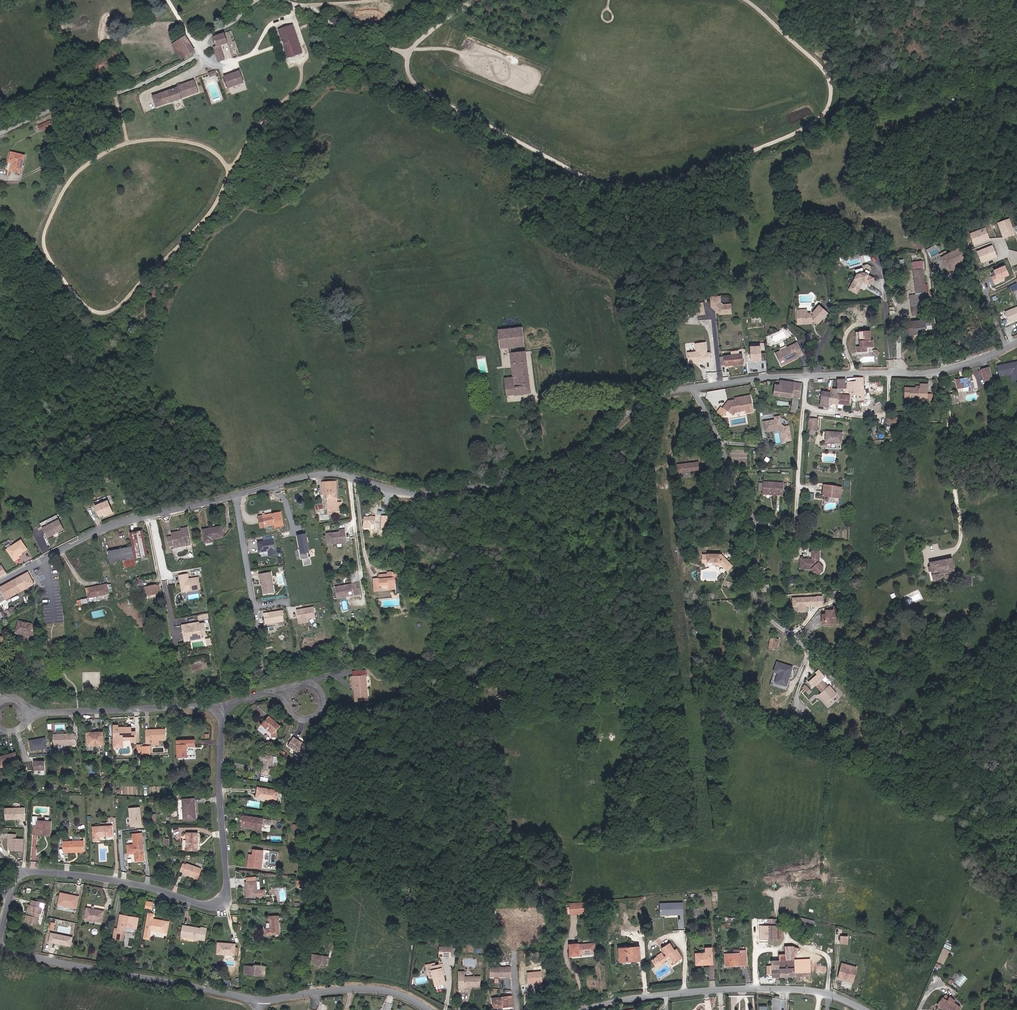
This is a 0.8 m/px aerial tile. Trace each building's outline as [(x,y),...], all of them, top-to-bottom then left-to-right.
[(302,52),(293,25),(281,29),(284,40),(290,38),(292,43),(286,45),(290,56),(302,52)] [(228,43),(224,33),(213,37),(216,47),(214,48),(219,62),(225,60),(220,46),(228,43)] [(182,58),(195,50),(187,36),(174,44),(182,58)] [(228,50),(223,53),(226,59),(231,56),(228,50)] [(244,81),(239,71),(224,77),(229,88),(244,81)] [(201,96),(196,85),(179,91),(179,93),(162,99),(166,110),(175,106),(174,105),(183,102),(184,103),(201,96)] [(166,110),(162,99),(155,102),(159,113),(166,110)] [(13,162),(12,165),(10,173),(20,175),(25,158),(11,154),(9,161),(13,162)] [(1015,234),(1009,219),(999,223),(1004,238),(1015,234)] [(985,228),(970,234),(974,244),(989,238),(985,228)] [(940,252),(936,245),(927,249),(930,256),(940,252)] [(992,246),(977,252),(981,262),(996,256),(992,246)] [(946,269),(964,260),(959,250),(941,258),(946,269)] [(1004,280),(1003,277),(1009,275),(1005,266),(994,270),(996,275),(992,277),(993,281),(995,284),(1004,280)] [(875,279),(866,272),(859,273),(850,286),(857,291),(863,282),(863,280),(865,280),(865,282),(870,286),(875,279)] [(927,277),(917,278),(919,293),(923,292),(929,292),(927,277)] [(919,294),(917,295),(918,305),(923,305),(923,306),(925,306),(923,292),(919,293),(919,294)] [(720,296),(711,297),(711,303),(712,303),(713,305),(712,306),(720,314),(731,313),(731,304),(723,305),(720,302),(720,296)] [(704,313),(702,302),(695,303),(697,314),(704,313)] [(1005,312),(1010,323),(1016,320),(1016,307),(1005,312)] [(803,323),(803,326),(810,325),(809,323),(813,323),(815,324),(823,313),(816,308),(811,314),(811,318),(809,318),(809,316),(806,316),(806,312),(800,312),(800,316),(796,316),(797,323),(803,323)] [(915,324),(915,321),(908,322),(908,327),(904,327),(905,333),(909,333),(909,335),(920,334),(920,324),(915,324)] [(485,339),(483,323),(472,325),(474,340),(485,339)] [(971,341),(974,340),(969,326),(962,329),(964,333),(959,334),(961,339),(969,336),(971,341)] [(523,327),(498,330),(501,348),(525,346),(523,327)] [(870,331),(859,331),(860,346),(857,346),(857,351),(867,351),(866,346),(873,346),(873,339),(870,339),(870,331)] [(711,360),(710,353),(707,353),(706,343),(696,344),(697,352),(688,353),(689,363),(711,360)] [(779,353),(774,355),(781,367),(785,365),(784,363),(793,358),(794,360),(804,355),(797,343),(787,348),(788,349),(779,354),(779,353)] [(751,361),(762,361),(762,346),(751,346),(751,361)] [(525,351),(510,352),(513,377),(505,378),(507,395),(530,393),(525,351)] [(742,363),(742,354),(739,355),(732,355),(720,356),(720,365),(725,364),(725,365),(742,363)] [(1016,377),(1016,359),(1007,361),(1007,362),(1005,362),(1005,361),(997,363),(999,372),(1003,371),(1003,372),(1011,371),(1012,378),(1016,377)] [(985,377),(993,376),(991,363),(981,364),(981,367),(978,367),(979,374),(984,373),(985,377)] [(865,399),(865,376),(857,377),(857,380),(847,380),(848,393),(856,393),(856,399),(865,399)] [(970,389),(975,389),(974,384),(973,376),(957,378),(958,387),(959,387),(970,385),(970,389)] [(789,408),(797,409),(797,404),(798,395),(801,395),(802,377),(785,378),(785,381),(779,381),(778,393),(789,393),(789,406),(789,408)] [(838,401),(839,377),(830,377),(829,392),(829,401),(838,401)] [(847,402),(848,393),(847,380),(847,377),(839,377),(838,401),(838,402),(847,402)] [(931,392),(931,381),(921,381),(921,385),(918,385),(906,385),(905,396),(910,396),(910,398),(923,399),(930,399),(931,392)] [(886,396),(887,382),(871,382),(870,396),(883,396),(886,396)] [(956,390),(948,391),(950,403),(958,402),(956,390)] [(829,401),(829,392),(820,391),(819,403),(829,404),(829,401)] [(723,405),(727,408),(728,409),(733,412),(735,410),(745,408),(746,410),(752,409),(750,393),(739,395),(739,397),(728,399),(723,405)] [(724,415),(728,409),(723,405),(722,404),(717,411),(719,412),(724,415)] [(775,418),(763,420),(765,430),(778,427),(781,429),(783,440),(791,438),(788,424),(784,425),(781,423),(779,414),(774,416),(775,418)] [(817,422),(817,416),(809,416),(808,425),(808,429),(817,429),(817,422)] [(843,433),(826,432),(826,445),(842,445),(843,433)] [(698,474),(697,466),(677,470),(678,477),(698,474)] [(336,479),(323,480),(324,492),(329,492),(330,508),(343,506),(343,500),(338,500),(336,479)] [(782,483),(764,481),(762,481),(762,489),(763,489),(775,490),(774,494),(772,494),(772,498),(781,499),(782,483)] [(842,498),(842,491),(824,489),(823,497),(842,498)] [(97,507),(102,518),(113,513),(108,502),(97,507)] [(319,515),(327,514),(326,505),(318,506),(319,515)] [(263,517),(264,526),(275,524),(274,520),(284,518),(282,509),(272,511),(273,515),(263,517)] [(379,531),(386,532),(388,515),(380,514),(379,531)] [(371,516),(364,516),(364,520),(370,521),(370,526),(376,526),(376,515),(371,515),(371,516)] [(67,531),(59,516),(42,523),(49,539),(67,531)] [(179,530),(179,533),(173,533),(173,535),(169,536),(170,545),(174,544),(175,547),(192,545),(190,527),(183,528),(183,530),(179,530)] [(223,527),(205,530),(207,544),(214,543),(214,540),(225,538),(223,527)] [(339,529),(339,531),(329,532),(330,543),(346,542),(345,528),(339,529)] [(145,562),(151,561),(147,531),(134,533),(136,545),(111,549),(113,561),(125,559),(126,568),(137,566),(135,557),(144,556),(145,562)] [(305,535),(297,536),(300,554),(309,552),(305,535)] [(272,540),(257,542),(258,553),(268,551),(269,556),(275,554),(272,540)] [(29,550),(22,542),(9,550),(16,562),(21,558),(20,557),(29,550)] [(820,554),(820,544),(813,544),(813,549),(813,550),(814,551),(813,552),(813,553),(812,553),(811,553),(810,552),(810,551),(804,551),(801,551),(801,560),(811,561),(816,566),(819,566),(820,555),(820,554)] [(698,550),(698,559),(703,559),(710,560),(710,562),(717,563),(721,568),(727,563),(717,551),(698,550)] [(944,569),(958,566),(956,554),(933,558),(937,576),(945,574),(944,569)] [(374,592),(380,592),(380,585),(388,584),(388,588),(394,588),(395,593),(402,593),(400,571),(387,572),(387,575),(380,575),(380,578),(373,578),(374,592)] [(271,573),(260,574),(263,595),(274,593),(271,573)] [(7,584),(14,597),(34,586),(28,574),(7,584)] [(203,589),(201,578),(191,579),(190,574),(181,576),(182,581),(184,581),(184,584),(183,586),(184,592),(190,591),(203,589)] [(973,575),(965,575),(964,585),(972,585),(973,575)] [(7,584),(0,588),(0,596),(2,595),(6,601),(14,597),(7,584)] [(338,597),(354,594),(352,584),(336,586),(338,597)] [(158,585),(145,588),(147,597),(160,594),(158,585)] [(88,591),(90,600),(117,595),(116,587),(109,588),(109,587),(88,591)] [(806,605),(806,600),(817,600),(817,591),(798,591),(798,600),(798,605),(806,605)] [(90,600),(82,601),(83,609),(91,607),(90,600)] [(313,607),(296,610),(299,624),(309,623),(308,619),(315,618),(313,607)] [(822,614),(821,624),(834,624),(834,622),(839,622),(839,618),(835,618),(835,610),(828,609),(828,614),(822,614)] [(282,610),(268,612),(269,617),(264,617),(265,624),(284,622),(282,610)] [(24,638),(31,640),(33,632),(29,630),(30,623),(17,619),(15,631),(24,634),(24,638)] [(202,642),(202,640),(206,639),(205,628),(200,628),(200,627),(196,627),(194,629),(191,629),(189,629),(184,629),(186,645),(192,644),(202,642)] [(780,630),(772,629),(770,639),(778,640),(780,630)] [(788,675),(793,660),(782,656),(779,666),(776,675),(787,678),(788,675)] [(817,675),(821,671),(816,663),(810,667),(812,669),(803,675),(808,681),(810,679),(816,687),(822,682),(817,675)] [(354,671),(354,677),(352,677),(352,691),(355,691),(355,702),(369,701),(368,671),(354,671)] [(801,679),(798,682),(804,689),(807,686),(801,679)] [(829,707),(836,701),(834,699),(839,695),(830,685),(819,695),(829,707)] [(277,731),(281,725),(270,716),(267,720),(265,719),(260,725),(265,730),(267,727),(270,729),(268,732),(271,735),(272,739),(279,739),(280,733),(277,731)] [(113,724),(114,745),(121,745),(120,737),(130,737),(130,742),(135,742),(134,731),(130,731),(130,728),(117,728),(117,724),(113,724)] [(160,746),(160,741),(166,741),(166,730),(146,730),(146,744),(153,744),(153,746),(160,746)] [(75,732),(59,733),(60,744),(75,743),(75,732)] [(86,734),(87,745),(102,745),(101,733),(86,734)] [(293,736),(287,746),(304,755),(310,745),(293,736)] [(29,740),(31,751),(47,748),(46,737),(29,740)] [(195,757),(195,746),(195,740),(177,741),(177,757),(186,757),(195,757)] [(151,754),(151,746),(142,745),(142,754),(151,754)] [(1,767),(17,763),(13,751),(0,754),(0,764),(1,767)] [(271,776),(275,758),(261,755),(260,763),(265,764),(263,774),(271,776)] [(34,770),(46,770),(46,761),(34,761),(34,770)] [(260,798),(279,802),(281,791),(262,787),(260,798)] [(184,800),(185,819),(193,818),(193,810),(196,810),(195,799),(184,800)] [(24,808),(4,808),(5,820),(25,819),(24,808)] [(139,808),(129,808),(130,827),(141,826),(139,808)] [(263,827),(272,829),(274,821),(245,815),(244,825),(263,828),(263,827)] [(34,838),(50,839),(52,821),(39,821),(39,819),(33,819),(33,828),(34,828),(34,838)] [(103,835),(113,835),(113,827),(95,827),(95,841),(102,841),(103,835)] [(16,833),(7,833),(6,839),(9,839),(9,851),(22,852),(23,840),(15,839),(16,833)] [(199,834),(188,833),(188,850),(199,851),(199,834)] [(84,841),(64,841),(63,852),(83,852),(84,841)] [(134,855),(134,862),(144,862),(143,845),(127,845),(128,855),(134,855)] [(253,854),(249,854),(249,859),(248,867),(262,869),(263,859),(269,860),(270,850),(264,849),(264,850),(254,849),(253,854)] [(183,864),(180,873),(199,880),(203,870),(189,864),(188,866),(183,864)] [(267,888),(258,889),(257,877),(254,877),(254,878),(250,879),(250,877),(247,877),(248,881),(244,881),(245,893),(245,896),(249,896),(258,895),(268,895),(267,888)] [(80,896),(62,892),(60,903),(77,907),(80,896)] [(31,905),(29,905),(27,912),(30,913),(28,918),(26,917),(24,922),(29,923),(28,924),(33,926),(33,924),(37,925),(39,915),(38,915),(39,907),(38,907),(39,903),(32,901),(31,905)] [(683,902),(660,903),(660,915),(683,915),(683,902)] [(586,903),(570,904),(571,916),(586,915),(586,903)] [(103,911),(87,908),(85,919),(102,922),(103,911)] [(139,918),(133,917),(122,915),(122,918),(119,930),(126,931),(127,928),(137,929),(139,918)] [(169,922),(149,918),(146,933),(151,933),(152,930),(166,933),(169,922)] [(281,918),(270,918),(270,929),(265,929),(265,935),(280,936),(281,918)] [(190,934),(202,935),(202,938),(208,938),(209,925),(203,925),(203,927),(183,926),(182,937),(190,937),(190,934)] [(779,925),(773,925),(763,925),(763,928),(763,940),(773,941),(781,941),(781,937),(781,925),(779,925)] [(73,936),(49,932),(47,943),(71,947),(73,936)] [(840,944),(848,944),(849,935),(841,935),(840,944)] [(666,962),(665,960),(670,957),(675,964),(684,959),(678,948),(674,950),(670,942),(661,948),(666,956),(663,958),(660,954),(655,957),(660,966),(666,962)] [(237,944),(221,943),(220,955),(237,956),(237,944)] [(578,944),(570,945),(571,957),(579,956),(579,955),(596,953),(595,944),(578,945),(578,944)] [(635,962),(635,959),(640,959),(640,947),(634,948),(634,945),(621,947),(621,962),(635,962)] [(437,954),(449,954),(449,946),(438,946),(437,954)] [(696,964),(712,964),(713,946),(707,946),(707,952),(696,952),(696,964)] [(740,953),(725,953),(726,964),(739,964),(739,960),(748,961),(747,948),(740,948),(740,953)] [(330,962),(331,957),(314,954),(313,962),(325,965),(326,962),(330,962)] [(772,976),(781,976),(781,959),(772,959),(772,976)] [(781,976),(796,976),(796,959),(781,959),(781,976)] [(811,976),(811,959),(796,959),(796,976),(811,976)] [(861,978),(864,965),(850,961),(846,976),(852,977),(852,976),(861,978)] [(264,976),(265,965),(258,964),(254,963),(253,967),(247,966),(247,974),(264,976)] [(442,964),(439,965),(436,966),(435,964),(427,966),(431,979),(435,978),(438,986),(446,983),(444,976),(446,975),(442,964)] [(511,967),(491,967),(491,978),(511,978),(511,967)] [(529,983),(535,982),(543,981),(542,970),(534,971),(528,971),(529,983)] [(464,971),(458,971),(458,989),(465,989),(465,986),(481,986),(481,976),(464,976),(464,971)] [(952,1003),(959,1008),(965,999),(957,993),(955,996),(948,991),(942,999),(951,1005),(952,1003)] [(493,1006),(505,1006),(514,1006),(514,996),(510,996),(498,997),(493,997),(493,1006)]
